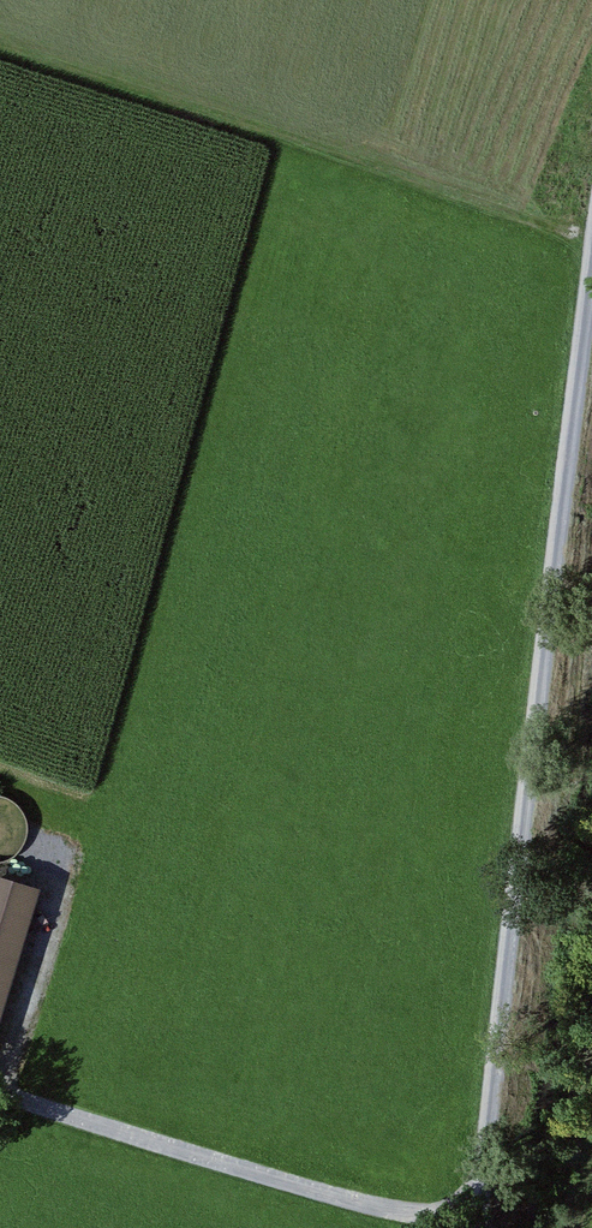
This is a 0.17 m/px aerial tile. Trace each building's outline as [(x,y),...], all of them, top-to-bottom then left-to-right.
[(31,818),(19,804),(2,800),(0,800),(0,856),(6,858),(23,851),(33,836),(31,818)]
